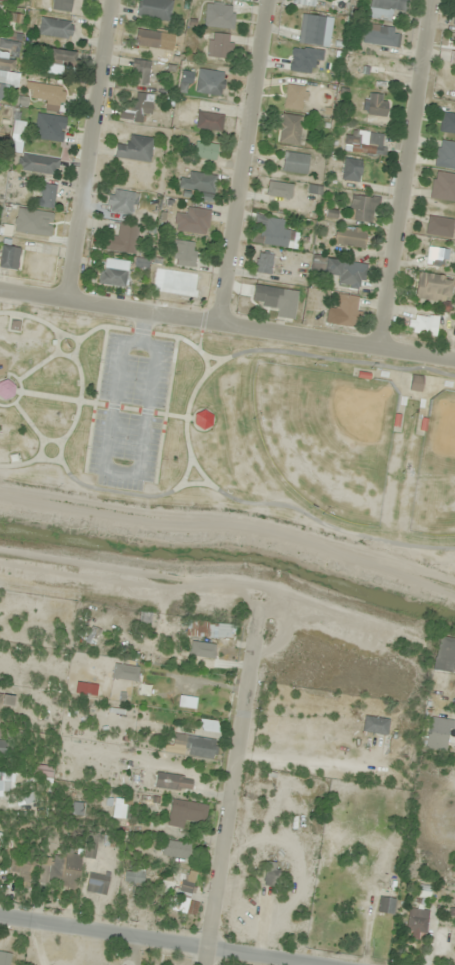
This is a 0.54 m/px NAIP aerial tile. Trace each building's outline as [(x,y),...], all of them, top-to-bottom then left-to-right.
[(70,11),(71,0),(53,0),(52,9),(70,11)] [(172,1),(166,0),(139,0),(136,15),(168,21),(172,1)] [(393,10),(404,12),(406,0),(369,0),(367,17),(391,21),(393,10)] [(203,26),(232,29),(235,6),(206,3),(203,26)] [(331,17),(301,15),(298,44),(329,46),(331,17)] [(38,35),(69,38),(71,21),(40,18),(38,35)] [(396,48),(399,29),(364,24),(362,43),(396,48)] [(133,45),(157,49),(159,33),(136,29),(133,45)] [(205,56),(227,60),(232,36),(210,32),(205,56)] [(17,49),(18,43),(0,41),(0,48),(17,49)] [(73,53),(51,48),(47,63),(69,69),(73,53)] [(391,77),(393,62),(360,58),(358,73),(391,77)] [(5,102),(7,86),(17,87),(19,73),(9,72),(11,60),(0,59),(0,101),(5,102)] [(147,85),(147,61),(131,61),(131,85),(147,85)] [(221,95),(223,72),(197,69),(195,93),(221,95)] [(63,105),(64,87),(26,83),(26,91),(32,92),(31,102),(63,105)] [(282,108),(303,111),(306,87),(286,84),(282,108)] [(139,123),(141,114),(148,115),(152,96),(134,92),(130,112),(121,111),(119,119),(139,123)] [(361,113),(384,117),(388,97),(366,92),(361,113)] [(195,129),(220,132),(222,114),(197,111),(195,129)] [(33,138),(61,142),(65,118),(37,113),(33,138)] [(297,146),(302,117),(281,113),(276,142),(297,146)] [(440,114),(439,133),(454,133),(454,114),(440,114)] [(385,134),(346,130),(344,151),(383,155),(385,134)] [(114,158),(149,162),(152,138),(126,135),(125,145),(116,144),(114,158)] [(438,140),(434,166),(454,169),(454,143),(438,140)] [(215,160),(217,144),(195,142),(193,157),(215,160)] [(306,174),(308,155),(283,152),(281,171),(306,174)] [(56,174),(57,157),(18,155),(17,172),(56,174)] [(378,163),(361,160),(356,182),(373,185),(378,163)] [(179,177),(178,189),(189,190),(188,199),(213,201),(215,174),(188,172),(188,178),(179,177)] [(454,200),(454,173),(432,173),(432,200),(454,200)] [(292,185),(267,180),(264,195),(289,200),(292,185)] [(55,185),(38,183),(35,206),(52,208),(55,185)] [(132,215),(136,193),(109,188),(105,210),(132,215)] [(373,223),(376,198),(351,195),(348,220),(373,223)] [(185,213),(175,212),(173,231),(206,235),(208,211),(185,208),(185,213)] [(295,249),(297,232),(282,230),(283,220),(255,216),(254,223),(262,225),(260,234),(252,233),(251,243),(295,249)] [(450,238),(453,220),(427,216),(424,233),(450,238)] [(104,250),(133,255),(138,227),(119,223),(116,236),(107,234),(104,250)] [(363,249),(366,233),(335,227),(332,244),(363,249)] [(194,266),(196,243),(172,241),(171,265),(194,266)] [(16,270),(20,246),(1,243),(0,247),(0,268),(16,270)] [(424,267),(444,269),(447,250),(427,247),(424,267)] [(254,273),(270,275),(272,255),(256,253),(254,273)] [(361,288),(365,265),(324,258),(321,275),(338,278),(337,284),(361,288)] [(130,269),(100,266),(98,284),(128,287),(130,269)] [(297,291),(254,285),(251,303),(274,307),(273,317),(293,320),(297,291)] [(356,296),(336,295),(334,326),(354,327),(356,296)] [(435,334),(436,317),(408,316),(408,333),(435,334)] [(419,392),(422,376),(411,374),(408,390),(419,392)] [(4,400),(12,397),(14,386),(7,380),(0,382),(0,397),(4,400)] [(193,424),(202,430),(210,427),(211,417),(204,410),(194,414),(193,424)] [(153,613),(139,613),(139,625),(153,625),(153,613)] [(229,641),(230,626),(188,621),(186,637),(229,641)] [(99,630),(91,626),(84,641),(92,645),(99,630)] [(435,636),(426,702),(440,704),(444,674),(454,676),(454,639),(435,636)] [(188,656),(213,660),(214,645),(190,642),(188,656)] [(136,682),(138,667),(113,664),(111,679),(136,682)] [(96,683),(75,683),(75,695),(95,695),(96,683)] [(0,694),(0,710),(1,704),(11,706),(12,696),(0,694)] [(361,732),(386,735),(388,719),(363,716),(361,732)] [(425,749),(447,751),(450,719),(428,717),(425,749)] [(212,759),(215,740),(172,734),(170,754),(212,759)] [(52,768),(29,764),(28,775),(50,779),(52,768)] [(9,792),(9,772),(0,772),(0,792),(9,792)] [(155,790),(191,790),(191,775),(155,775),(155,790)] [(129,799),(112,800),(113,819),(129,818),(129,799)] [(166,826),(183,829),(184,820),(203,823),(206,805),(170,799),(166,826)] [(84,858),(94,859),(96,835),(87,835),(84,858)] [(188,857),(188,842),(160,842),(160,857),(188,857)] [(80,856),(64,853),(63,858),(42,855),(38,884),(75,889),(80,856)] [(276,885),(276,863),(262,863),(262,885),(276,885)] [(142,884),(144,868),(125,866),(123,882),(142,884)] [(190,894),(195,875),(176,870),(171,890),(190,894)] [(84,891),(105,896),(109,875),(89,871),(84,891)] [(199,903),(174,896),(169,909),(194,917),(199,903)] [(376,913),(392,915),(394,899),(378,897),(376,913)] [(428,912),(408,908),(404,931),(424,935),(428,912)] [(0,952),(0,964),(9,964),(11,954),(0,952)]
